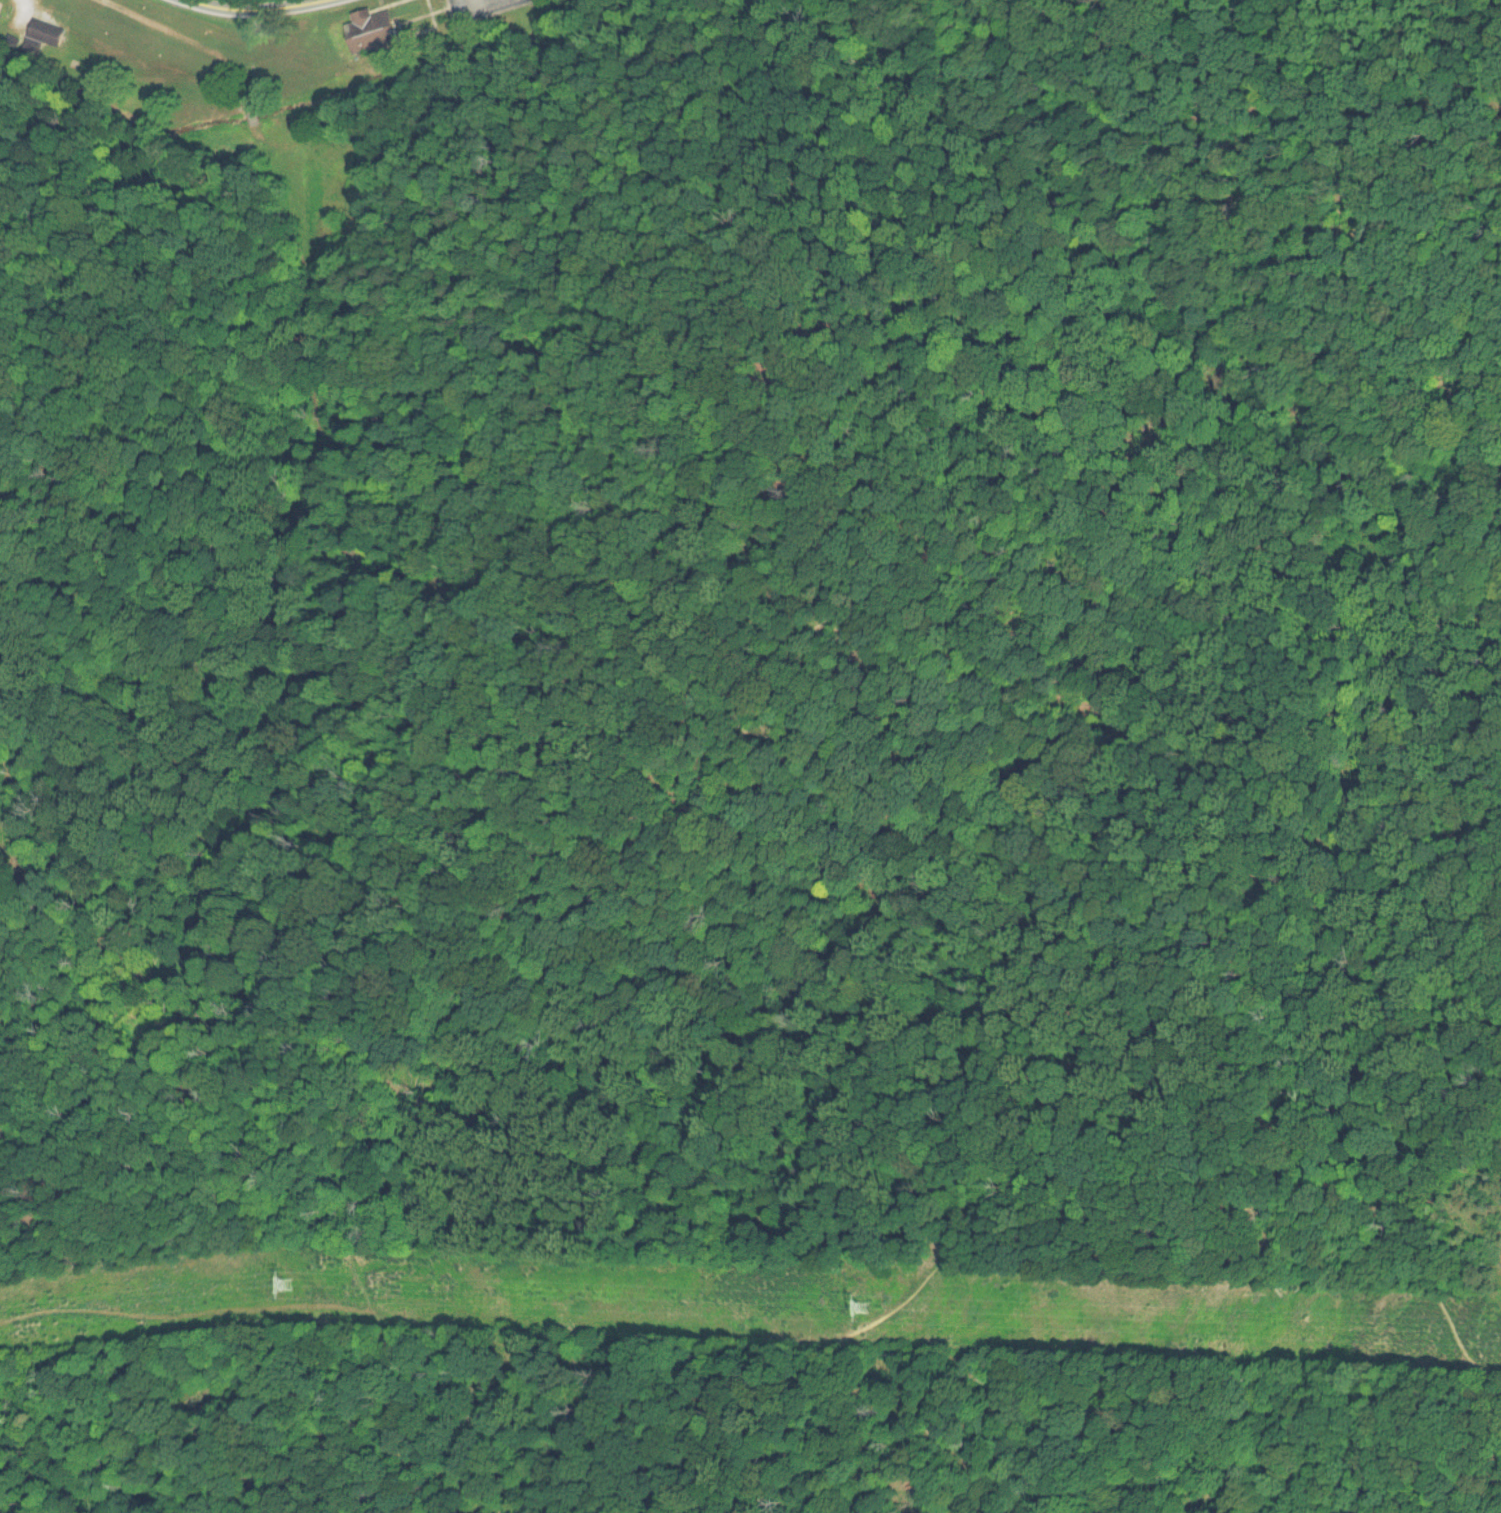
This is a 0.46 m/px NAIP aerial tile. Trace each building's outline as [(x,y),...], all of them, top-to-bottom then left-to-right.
[(353,57),(398,41),(386,7),(370,13),(367,6),(350,12),(352,19),(342,23),(353,57)] [(26,36),(57,47),(64,27),(33,16),(26,36)]
